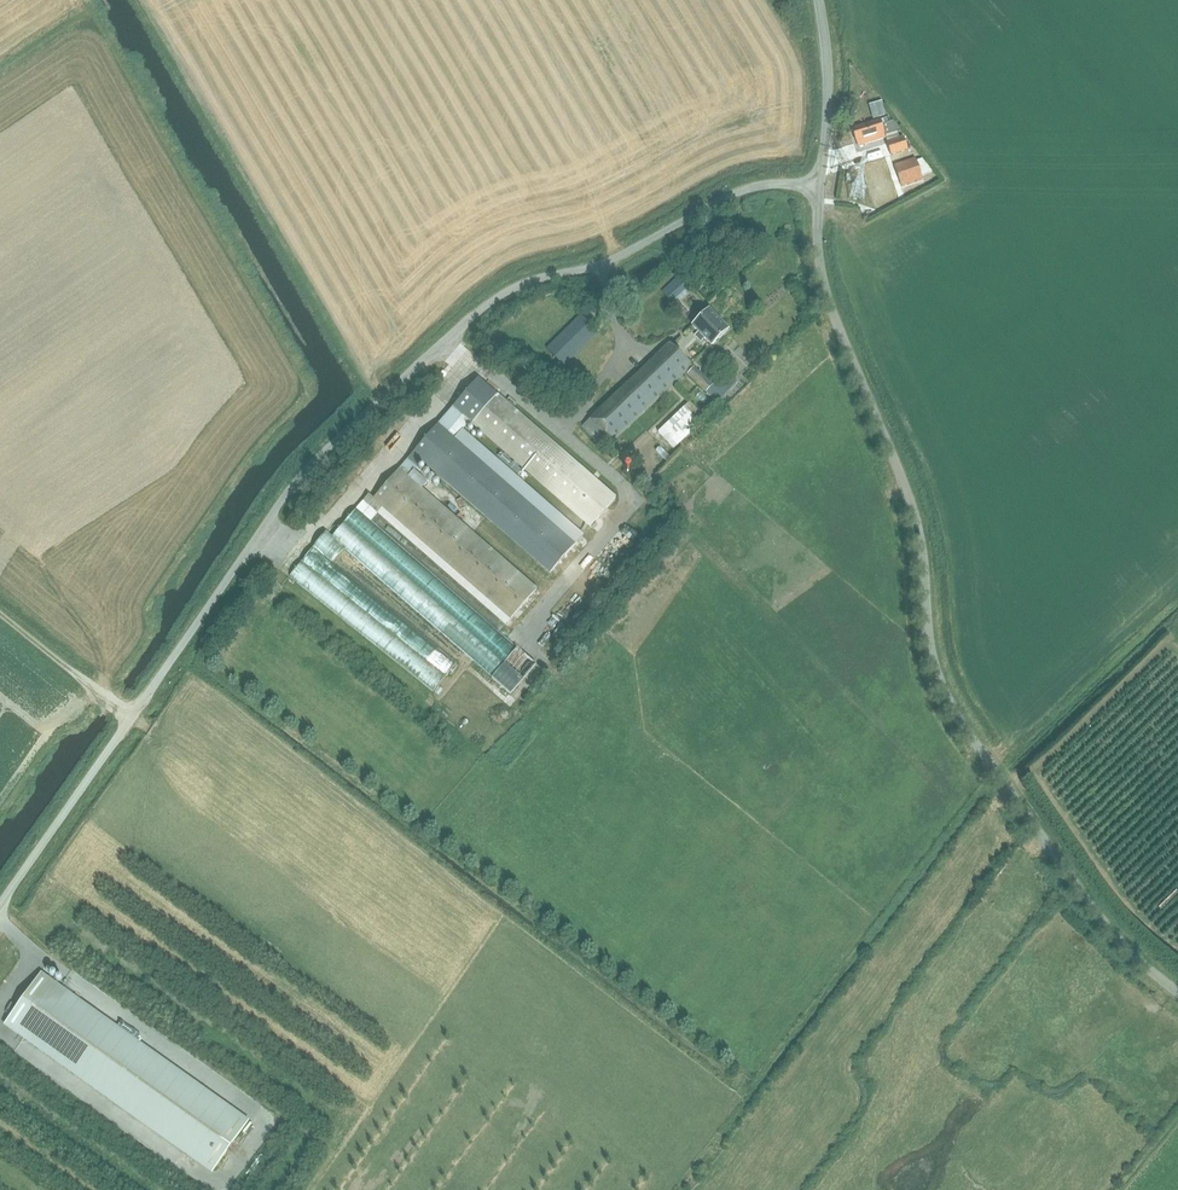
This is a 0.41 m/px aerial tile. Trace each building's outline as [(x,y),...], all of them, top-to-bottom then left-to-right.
[(881,100),(875,102),(879,117),(886,115),(881,100)] [(887,118),(852,129),(856,141),(857,141),(858,146),(886,137),(888,142),(887,143),(891,155),(908,150),(904,137),(899,139),(897,132),(901,131),(893,121),(889,122),(887,118)] [(917,160),(894,168),(901,188),(924,181),(917,160)] [(679,277),(663,292),(672,302),(677,298),(678,297),(688,287),(679,277)] [(711,345),(728,329),(710,309),(692,326),(700,334),(698,337),(702,341),(705,339),(711,345)] [(564,366),(598,332),(581,315),(547,349),(564,366)] [(689,367),(692,365),(670,343),(583,426),(602,447),(609,440),(613,443),(690,368),(689,367)] [(755,348),(751,352),(756,356),(760,352),(755,348)] [(688,374),(706,392),(716,402),(736,381),(725,371),(727,369),(719,361),(704,377),(695,367),(688,374)] [(374,499),(369,495),(332,537),(327,533),(321,539),(314,547),(289,575),(321,601),(432,691),(453,668),(457,662),(333,563),(344,549),(492,678),(511,694),(536,664),(518,648),(517,648),(371,521),(377,514),(506,625),(536,589),(408,478),(423,461),(550,573),(575,544),(583,535),(462,430),(470,421),(591,526),(616,498),(478,378),(374,499)] [(677,452),(681,449),(677,445),(700,423),(695,418),(700,413),(689,402),(658,432),(677,452)] [(660,446),(656,450),(667,461),(671,457),(660,446)] [(5,1024),(24,1038),(213,1172),(249,1121),(41,973),(5,1024)]
